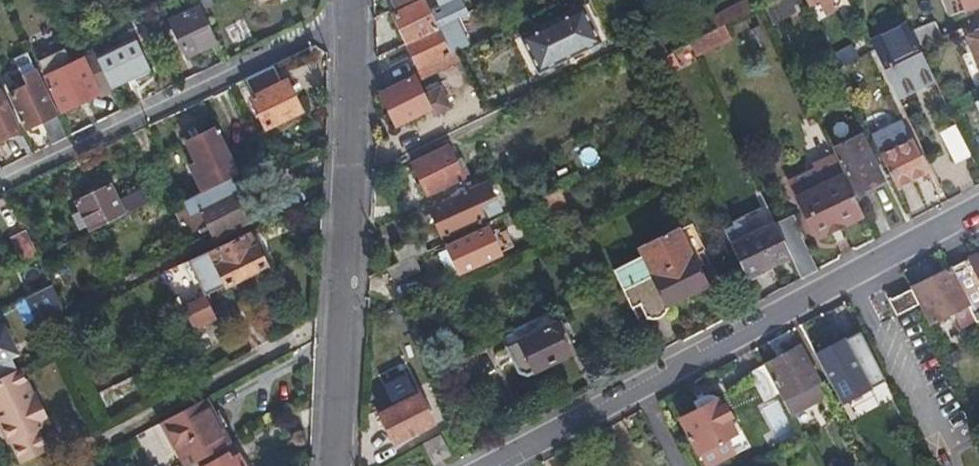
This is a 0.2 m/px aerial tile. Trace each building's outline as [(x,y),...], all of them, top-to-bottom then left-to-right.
[(396,8),(412,0),(392,0),(396,8)] [(424,0),(393,15),(407,43),(457,19),(470,12),(464,0),(463,0),(450,6),(447,0),(424,0)] [(470,12),(478,9),(474,0),(464,0),(470,12)] [(748,0),(741,4),(746,14),(754,11),(748,0)] [(806,8),(802,0),(778,0),(765,7),(774,24),(806,8)] [(810,6),(819,1),(826,15),(839,8),(835,0),(807,0),(810,6)] [(965,10),(978,4),(978,0),(961,0),(965,10)] [(714,18),(718,28),(725,25),(746,14),(741,4),(726,12),(714,18)] [(859,16),(853,4),(843,9),(849,21),(859,16)] [(200,5),(170,20),(188,57),(219,42),(200,5)] [(584,6),(521,37),(539,73),(602,42),(584,6)] [(407,43),(420,69),(456,51),(469,45),(457,19),(407,43)] [(936,21),(913,31),(920,46),(943,36),(936,21)] [(898,98),(935,79),(920,46),(913,31),(909,23),(871,41),(898,98)] [(697,57),(733,38),(725,25),(718,28),(690,43),(697,57)] [(669,54),(659,32),(645,39),(655,61),(659,59),(669,54)] [(968,37),(974,51),(978,64),(978,33),(968,37)] [(151,70),(135,37),(97,55),(114,89),(151,70)] [(669,54),(659,59),(666,72),(697,57),(690,43),(669,54)] [(396,125),(431,108),(435,116),(451,108),(441,87),(424,95),(417,81),(460,60),(456,51),(420,69),(413,72),(415,77),(381,93),(396,125)] [(978,71),(978,64),(974,51),(963,56),(970,74),(978,71)] [(53,144),(68,137),(28,53),(15,59),(28,85),(10,94),(27,129),(42,122),(53,144)] [(101,97),(114,91),(114,89),(97,55),(96,53),(47,76),(64,112),(100,95),(101,97)] [(251,96),(267,130),(303,112),(286,78),(281,81),(274,66),(246,79),(254,94),(251,96)] [(0,141),(23,130),(3,90),(0,92),(0,141)] [(956,163),(972,156),(956,125),(941,133),(956,163)] [(239,174),(216,127),(186,142),(197,163),(190,166),(203,192),(231,178),(239,174)] [(881,177),(861,135),(835,147),(859,196),(874,188),(871,182),(881,177)] [(912,140),(882,155),(897,188),(928,172),(912,140)] [(449,146),(413,164),(428,195),(465,177),(449,146)] [(864,215),(834,155),(787,178),(817,238),(864,215)] [(251,220),(231,178),(203,192),(186,200),(191,212),(200,208),(214,237),(251,220)] [(473,190),(430,210),(443,237),(501,210),(487,179),(471,187),(473,190)] [(120,201),(112,184),(76,202),(81,211),(88,226),(91,231),(148,203),(142,190),(120,201)] [(567,202),(561,189),(537,200),(541,210),(543,214),(567,202)] [(723,226),(732,244),(748,278),(792,256),(776,224),(776,223),(768,205),(733,222),(723,226)] [(72,215),(80,230),(88,226),(81,211),(72,215)] [(514,212),(496,221),(501,232),(519,223),(514,212)] [(804,236),(794,216),(776,224),(792,256),(803,279),(818,271),(802,237),(804,236)] [(502,254),(489,227),(447,246),(448,249),(440,253),(450,276),(459,272),(460,274),(502,254)] [(666,304),(708,284),(694,256),(681,229),(640,250),(643,256),(614,271),(623,290),(632,308),(640,304),(648,318),(652,319),(657,318),(660,317),(662,316),(664,315),(666,314),(667,312),(668,310),(669,309),(666,304)] [(33,243),(26,230),(9,239),(23,265),(39,256),(33,243)] [(226,286),(268,265),(257,243),(256,244),(250,232),(188,261),(205,295),(206,295),(226,285),(226,286)] [(47,252),(41,239),(33,243),(39,256),(47,252)] [(950,269),(968,305),(975,318),(977,322),(978,322),(978,325),(978,254),(968,260),(950,269)] [(394,282),(421,270),(415,256),(401,263),(388,269),(394,282)] [(968,305),(950,269),(914,287),(933,323),(957,311),(968,305)] [(410,301),(431,293),(427,280),(406,288),(410,301)] [(37,320),(63,307),(53,285),(26,298),(37,320)] [(919,304),(912,290),(889,301),(897,316),(919,304)] [(205,295),(182,306),(193,329),(216,318),(205,295)] [(962,324),(975,318),(968,305),(957,311),(962,324)] [(528,374),(572,353),(552,311),(502,335),(520,371),(528,374)] [(2,326),(0,327),(0,342),(2,341),(8,338),(2,326)] [(816,354),(845,409),(888,384),(863,334),(849,341),(847,339),(816,354)] [(11,357),(2,341),(0,342),(0,362),(11,357)] [(822,381),(802,345),(765,365),(780,393),(784,401),(822,381)] [(780,393),(764,365),(749,373),(765,401),(780,393)] [(22,464),(49,450),(40,429),(52,423),(40,399),(36,401),(33,395),(34,395),(21,368),(0,378),(0,425),(0,426),(9,444),(11,443),(22,464)] [(420,394),(380,414),(395,443),(435,423),(420,394)] [(163,421),(179,451),(187,465),(188,465),(229,444),(232,442),(208,397),(204,399),(163,421)] [(701,408),(679,420),(697,454),(699,453),(706,465),(708,465),(736,452),(729,438),(736,434),(728,419),(730,413),(727,409),(722,407),(719,402),(718,403),(716,399),(710,397),(699,403),(701,408)] [(779,402),(763,408),(776,438),(791,432),(779,402)] [(170,456),(179,451),(163,421),(153,427),(170,456)] [(451,455),(441,436),(425,444),(435,464),(451,455)] [(239,454),(231,458),(228,453),(205,465),(245,465),(239,454)]
